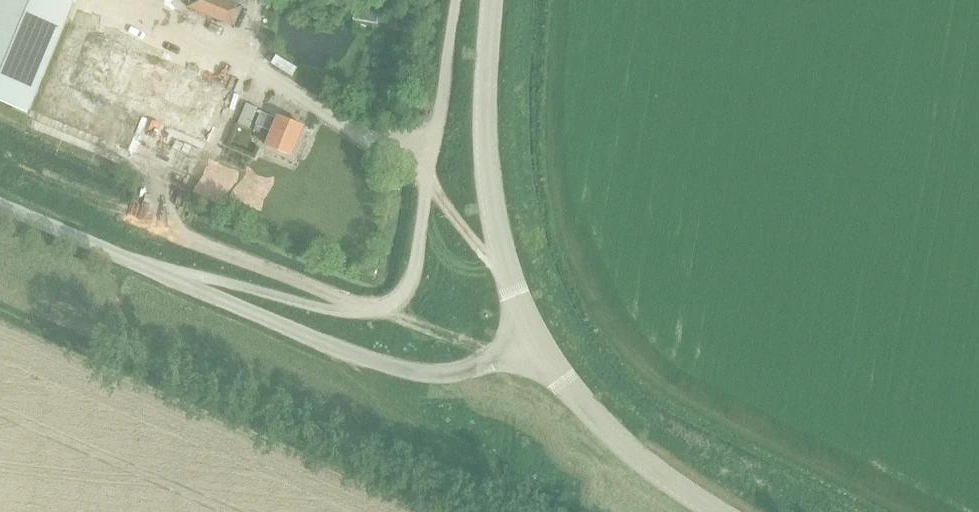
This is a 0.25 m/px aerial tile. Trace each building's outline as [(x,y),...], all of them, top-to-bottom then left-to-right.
[(30,110),(75,0),(0,0),(0,98),(30,110)] [(191,2),(188,8),(234,26),(245,0),(186,0),(191,2)] [(357,3),(354,20),(374,23),(378,24),(381,7),(376,6),(357,3)] [(90,26),(53,119),(128,150),(165,57),(90,26)] [(249,129),(258,108),(246,104),(238,124),(249,129)] [(292,156),(303,128),(278,117),(277,120),(261,113),(254,131),(260,134),(263,128),(272,132),(266,146),(292,156)]
